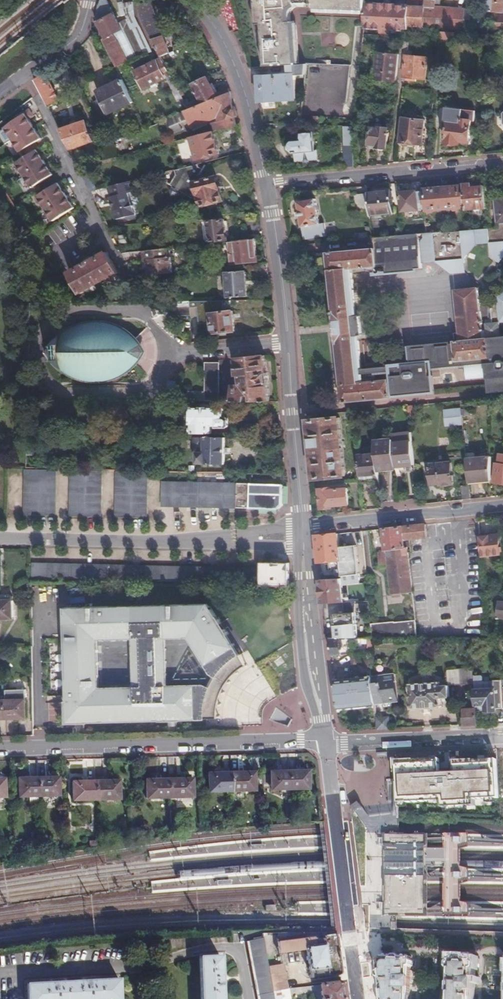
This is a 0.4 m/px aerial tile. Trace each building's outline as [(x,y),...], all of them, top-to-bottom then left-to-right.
[(96,21),(107,45),(117,65),(125,63),(152,52),(136,18),(134,11),(125,16),(126,21),(116,25),(104,0),(99,0),(97,5),(95,17),(96,21)] [(134,11),(133,0),(126,0),(128,12),(134,11)] [(288,65),(296,65),(293,22),(288,22),(288,13),(291,9),(296,4),(301,3),(314,2),(314,8),(365,10),(365,4),(365,0),(249,0),(261,48),(266,67),(288,65)] [(408,6),(407,27),(423,27),(426,0),(418,0),(418,1),(418,6),(408,6)] [(423,27),(439,28),(469,29),(470,24),(470,18),(471,9),(440,7),(440,0),(426,0),(423,27)] [(480,22),(492,22),(494,0),(482,0),(480,22)] [(492,22),(491,31),(502,32),(502,0),(494,0),(492,22)] [(151,1),(140,4),(141,13),(160,55),(169,51),(166,42),(169,41),(167,35),(164,36),(151,1)] [(365,4),(365,10),(365,28),(380,28),(380,31),(390,31),(390,29),(407,30),(407,27),(408,6),(365,4)] [(399,53),(398,67),(405,68),(404,77),(425,79),(427,58),(407,56),(409,40),(401,40),(399,53)] [(374,79),(396,82),(398,67),(399,53),(378,50),(374,79)] [(168,70),(162,58),(135,70),(143,88),(165,78),(163,72),(168,70)] [(265,116),(265,124),(277,124),(275,99),(297,98),(296,75),(307,75),(308,64),(296,65),(288,65),(289,75),(259,76),(260,101),(261,101),(261,108),(263,108),(263,116),(265,116)] [(163,72),(165,78),(167,79),(169,83),(173,81),(168,70),(163,72)] [(217,93),(208,76),(192,85),(201,102),(218,96),(217,93)] [(133,102),(123,79),(98,90),(101,99),(108,112),(108,113),(133,102)] [(178,102),(182,101),(178,92),(173,81),(169,83),(178,102)] [(49,84),(39,91),(40,93),(52,116),(55,114),(54,111),(57,110),(54,103),(58,101),(49,84)] [(231,90),(230,87),(217,93),(218,96),(228,92),(231,90)] [(201,102),(164,118),(171,132),(189,125),(190,127),(216,116),(217,121),(211,123),(212,132),(227,128),(235,126),(233,117),(234,116),(228,92),(218,96),(201,102)] [(108,112),(101,99),(94,102),(101,115),(108,112)] [(10,136),(12,140),(33,127),(28,118),(32,115),(28,109),(17,116),(3,125),(4,127),(3,128),(8,137),(10,136)] [(473,121),(474,111),(446,109),(445,123),(448,123),(446,144),(450,145),(451,148),(454,148),(455,146),(460,146),(461,142),(469,143),(472,121),(473,121)] [(421,145),(424,121),(402,119),(400,142),(421,145)] [(86,121),(59,130),(68,149),(76,146),(77,150),(80,149),(79,145),(92,141),(86,121)] [(381,124),(377,124),(371,123),(370,142),(376,143),(375,148),(378,148),(378,149),(382,150),(383,148),(385,149),(388,125),(381,124)] [(235,126),(227,128),(230,139),(241,136),(238,125),(235,126)] [(346,153),(345,168),(354,167),(355,127),(352,126),(350,152),(346,153)] [(33,127),(12,140),(19,151),(20,150),(23,156),(15,161),(16,164),(37,151),(36,149),(35,149),(32,143),(40,138),(33,127)] [(212,132),(191,137),(197,159),(218,154),(212,132)] [(315,133),(313,133),(306,134),(303,134),(303,140),(294,140),(291,143),(291,152),(294,153),(296,153),(297,163),(319,160),(319,150),(316,151),(315,133)] [(117,157),(113,144),(104,147),(107,159),(117,157)] [(37,151),(16,164),(24,176),(45,163),(37,151)] [(75,152),(71,154),(77,167),(82,166),(75,152)] [(45,163),(24,176),(30,187),(36,183),(51,174),(45,163)] [(94,189),(83,165),(82,166),(77,167),(89,191),(94,189)] [(191,189),(195,188),(199,205),(222,200),(216,177),(194,182),(194,183),(189,184),(191,189)] [(458,178),(442,179),(445,210),(455,209),(456,211),(460,211),(462,208),(465,208),(464,193),(462,193),(462,186),(458,186),(458,178)] [(426,196),(423,197),(424,202),(427,202),(428,212),(431,214),(434,213),(436,211),(445,210),(442,179),(427,180),(428,189),(426,189),(426,196)] [(129,181),(109,186),(112,196),(109,197),(114,219),(125,216),(128,218),(133,217),(134,214),(132,205),(130,205),(127,193),(132,191),(129,181)] [(44,193),(58,184),(56,182),(43,190),(44,193)] [(36,183),(30,187),(34,193),(40,189),(36,183)] [(45,210),(65,197),(58,184),(44,193),(43,190),(41,191),(35,195),(45,210)] [(464,193),(465,208),(466,208),(467,209),(486,207),(484,187),(472,188),(471,184),(463,184),(464,193)] [(402,212),(420,210),(418,192),(411,193),(411,191),(408,191),(408,190),(402,190),(402,192),(400,192),(402,212)] [(392,191),(369,193),(369,196),(370,209),(371,216),(394,213),(392,191)] [(370,209),(369,196),(357,197),(358,210),(370,209)] [(72,207),(65,197),(45,210),(51,220),(72,207)] [(361,370),(358,342),(358,335),(362,334),(361,316),(356,317),(355,310),(351,270),(379,267),(380,276),(418,271),(417,268),(422,268),(422,263),(437,261),(452,273),(465,271),(464,258),(480,239),(490,239),(491,255),(499,262),(502,258),(502,198),(495,199),(497,227),(491,228),(437,233),(427,234),(403,236),(397,237),(374,239),(375,244),(375,249),(329,254),(336,325),(336,333),(342,402),(390,397),(388,378),(362,381),(361,370)] [(320,224),(316,200),(299,203),(305,240),(327,237),(325,224),(320,224)] [(224,227),(223,219),(208,221),(210,241),(227,239),(226,227),(224,227)] [(260,226),(259,221),(243,223),(244,235),(261,233),(261,229),(257,229),(257,226),(260,226)] [(255,254),(253,238),(227,241),(230,263),(241,262),(241,259),(254,257),(255,254)] [(150,267),(151,275),(172,273),(171,258),(167,258),(166,248),(145,251),(146,260),(149,260),(150,267)] [(104,251),(68,272),(80,293),(88,289),(87,286),(106,275),(107,277),(117,272),(104,251)] [(267,276),(266,263),(252,265),(254,278),(267,276)] [(245,270),(225,271),(226,297),(246,296),(245,270)] [(500,294),(488,304),(479,304),(477,287),(454,291),(459,340),(456,340),(456,342),(457,360),(490,357),(491,361),(493,383),(502,382),(502,336),(501,337),(483,338),(482,323),(500,322),(501,330),(502,329),(502,294),(500,294)] [(211,322),(212,328),(212,333),(235,330),(233,311),(225,312),(224,300),(189,301),(189,307),(197,306),(199,323),(211,322)] [(189,301),(173,302),(173,315),(190,315),(189,307),(189,301)] [(358,335),(358,342),(366,341),(364,309),(355,310),(356,317),(361,316),(362,334),(358,335)] [(501,337),(501,330),(500,322),(482,323),(483,338),(501,337)] [(52,341),(49,346),(48,354),(51,361),(57,369),(70,377),(85,383),(98,381),(112,380),(125,375),(139,363),(147,353),(143,348),(135,339),(121,330),(107,324),(91,323),(73,327),(59,334),(52,341)] [(390,397),(436,392),(434,373),(429,373),(428,367),(458,364),(457,360),(456,342),(453,343),(453,341),(409,345),(411,364),(361,370),(362,381),(388,378),(390,397)] [(265,354),(237,357),(239,372),(236,373),(237,376),(240,376),(241,385),(233,385),(233,400),(242,400),(242,395),(248,396),(248,400),(265,400),(269,400),(265,354)] [(204,392),(204,400),(217,400),(217,363),(204,363),(204,392)] [(176,381),(166,381),(166,400),(176,400),(176,381)] [(277,400),(269,400),(265,400),(266,413),(278,413),(277,400)] [(190,421),(190,432),(193,432),(210,432),(210,425),(216,425),(216,426),(226,426),(227,425),(227,417),(226,416),(224,416),(224,407),(190,407),(190,409),(185,409),(181,411),(179,414),(179,418),(182,420),(185,422),(190,421)] [(461,408),(461,407),(443,409),(445,425),(463,424),(461,414),(461,408)] [(343,443),(339,414),(309,417),(317,478),(347,474),(343,446),(336,447),(336,444),(343,443)] [(224,437),(205,437),(205,451),(196,451),(196,463),(224,463),(224,437)] [(375,441),(377,452),(379,469),(397,466),(394,443),(394,439),(375,441)] [(394,443),(397,466),(414,464),(412,441),(394,443)] [(358,455),(361,478),(361,481),(380,479),(379,469),(377,452),(358,455)] [(491,480),(490,456),(479,456),(479,455),(475,454),(475,456),(469,456),(470,480),(491,480)] [(496,463),(494,480),(502,481),(502,463),(496,463)] [(454,483),(451,464),(430,465),(432,484),(440,483),(441,485),(443,484),(443,486),(453,485),(452,483),(454,483)] [(101,469),(70,468),(69,515),(100,516),(101,469)] [(24,469),(24,514),(54,515),(55,469),(24,469)] [(146,518),(147,470),(116,469),(114,517),(146,518)] [(282,504),(282,483),(162,480),(161,504),(279,508),(282,504)] [(471,499),(470,485),(461,486),(463,500),(471,499)] [(349,503),(348,487),(331,489),(330,486),(319,487),(321,508),(332,507),(332,505),(349,503)] [(426,524),(403,526),(405,539),(427,537),(426,524)] [(403,526),(384,528),(386,548),(388,548),(406,547),(405,539),(403,526)] [(342,545),(362,542),(360,531),(340,534),(342,545)] [(316,535),(319,566),(331,565),(332,569),(341,568),(339,545),(337,533),(316,535)] [(482,556),(501,554),(499,536),(489,537),(488,535),(483,536),(483,537),(481,538),(482,556)] [(341,568),(342,572),(360,570),(356,544),(339,545),(341,568)] [(393,594),(412,592),(406,547),(388,548),(388,552),(389,564),(393,594)] [(380,553),(381,564),(389,564),(388,552),(380,553)] [(260,585),(289,585),(290,562),(261,561),(260,567),(31,562),(30,577),(260,582),(260,585)] [(343,578),(321,580),(323,603),(345,602),(343,578)] [(0,599),(0,619),(12,618),(12,599),(0,599)] [(358,602),(345,602),(346,613),(336,614),(336,638),(358,637),(358,602)] [(70,720),(206,717),(206,707),(208,697),(215,681),(221,672),(227,666),(240,654),(208,603),(68,606),(70,720)] [(372,625),(374,637),(418,638),(415,620),(372,625)] [(333,656),(354,653),(370,652),(375,651),(374,637),(358,637),(336,638),(332,638),(333,656)] [(335,680),(339,707),(375,704),(372,677),(370,652),(354,653),(356,678),(335,680)] [(241,672),(248,666),(240,654),(227,666),(221,672),(215,681),(208,697),(206,707),(206,717),(219,716),(221,705),(227,691),(232,682),(241,672)] [(475,673),(475,668),(448,670),(449,684),(442,685),(441,680),(410,682),(412,707),(443,706),(443,698),(451,697),(451,685),(476,684),(475,673)] [(477,704),(477,710),(498,709),(498,708),(502,707),(502,678),(484,679),(484,675),(481,673),(475,673),(477,704)] [(372,677),(375,704),(398,702),(395,674),(372,677)] [(5,700),(6,718),(25,717),(25,690),(5,690),(5,700)] [(465,708),(466,725),(478,724),(477,710),(477,704),(474,704),(474,707),(465,708)] [(376,717),(378,729),(390,728),(389,716),(376,717)] [(404,802),(499,798),(497,749),(402,753),(404,802)] [(269,789),(288,788),(288,769),(268,770),(269,789)] [(288,769),(288,788),(307,788),(306,769),(288,769)] [(229,771),(230,790),(252,789),(252,780),(255,780),(255,776),(252,776),(252,770),(229,771)] [(206,791),(230,790),(229,771),(205,771),(206,791)] [(38,777),(38,795),(58,794),(58,776),(38,777)] [(18,795),(38,795),(38,777),(18,777),(18,795)] [(167,778),(167,796),(190,795),(189,777),(167,778)] [(144,796),(167,796),(167,778),(143,778),(144,796)] [(95,780),(95,798),(118,798),(118,779),(95,780)] [(72,798),(95,798),(95,780),(71,781),(72,798)] [(427,867),(427,858),(428,848),(428,847),(428,833),(403,832),(398,832),(384,832),(384,846),(384,859),(383,873),(383,884),(383,895),(383,907),(383,916),(395,916),(426,917),(427,897),(427,874),(427,867)] [(339,954),(336,934),(302,937),(302,935),(283,937),(283,940),(277,941),(278,952),(306,949),(311,978),(342,974),(339,954)] [(261,938),(245,940),(257,998),(274,998),(272,988),(267,967),(261,938)] [(411,967),(413,965),(413,961),(411,959),(411,956),(382,955),(378,961),(383,998),(409,998),(411,967)] [(200,998),(221,998),(220,984),(219,976),(218,956),(197,957),(200,998)] [(473,969),(475,967),(475,963),(473,961),(473,958),(463,958),(462,957),(456,956),(454,958),(448,957),(448,960),(446,962),(446,966),(448,967),(447,998),(472,998),(473,969)] [(280,964),(267,967),(272,988),(285,987),(280,964)] [(117,979),(92,981),(84,981),(59,982),(51,982),(26,984),(26,998),(117,998),(117,979)] [(343,982),(320,984),(323,998),(345,998),(343,982)] [(272,988),(274,998),(287,998),(285,987),(272,988)]
